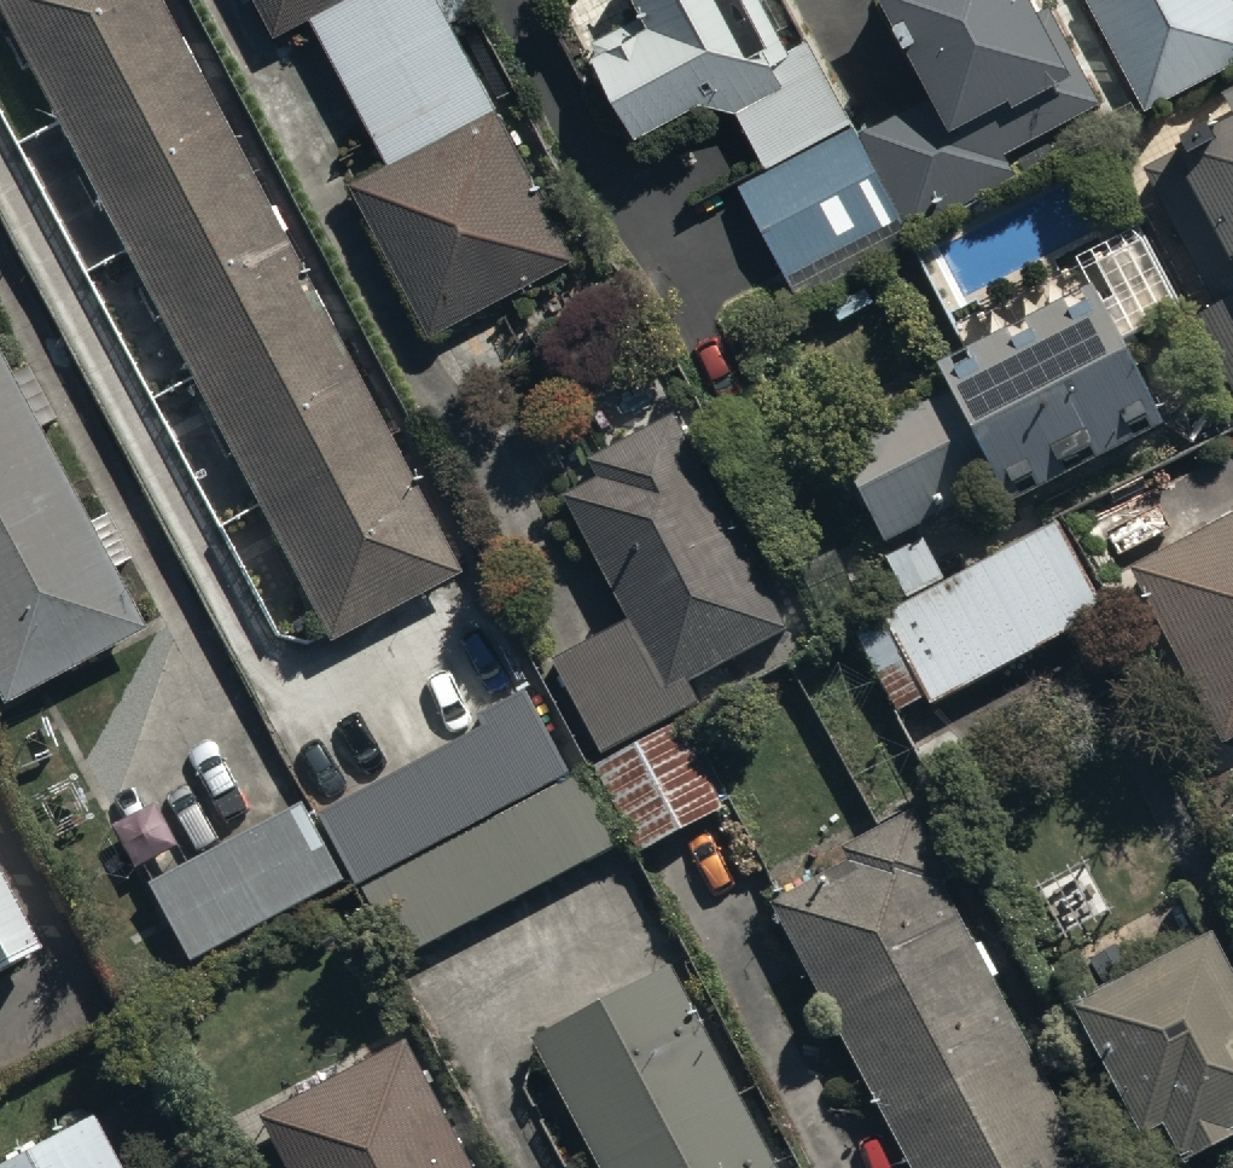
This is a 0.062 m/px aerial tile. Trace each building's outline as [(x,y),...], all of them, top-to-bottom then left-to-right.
[(159,0),(0,0),(0,13),(326,634),(456,565),(159,0)] [(327,0),(262,0),(275,24),(311,6),(313,8),(327,0)] [(313,8),(388,153),(348,173),(426,323),(573,247),(453,15),(475,4),(473,0),(327,0),(313,8)] [(851,112),(810,33),(788,44),(766,0),(645,0),(650,10),(597,36),(638,117),(699,87),(737,103),(766,158),(851,112)] [(910,223),(1016,166),(1003,142),(1101,89),(1052,0),(896,0),(938,84),(858,123),(910,223)] [(1144,102),(1232,55),(1232,0),(1090,0),(1144,102)] [(1211,117),(1207,109),(1175,127),(1184,143),(1140,167),(1212,297),(1195,307),(1232,376),(1232,104),(1211,117)] [(851,112),(766,158),(739,173),(799,283),(908,223),(851,112)] [(1165,414),(1092,275),(940,354),(1012,493),(1165,414)] [(0,355),(0,695),(140,621),(111,565),(126,557),(102,510),(88,517),(40,424),(53,417),(23,360),(7,368),(0,355)] [(985,488),(935,386),(837,435),(887,536),(985,488)] [(780,620),(672,406),(585,450),(598,476),(567,491),(627,610),(554,647),(606,749),(592,756),(637,845),(721,802),(672,704),(697,692),(685,668),(780,620)] [(1130,558),(1221,734),(1232,728),(1232,505),(1130,558)] [(928,691),(931,695),(1105,604),(1061,518),(856,624),(898,706),(928,691)] [(362,877),(576,771),(529,685),(473,716),(477,724),(317,810),(355,881),(362,877)] [(339,875),(299,798),(150,876),(190,953),(339,875)] [(772,896),(915,1167),(1097,1167),(943,877),(962,867),(926,798),(832,847),(839,861),(772,896)] [(0,863),(0,951),(37,931),(0,863)] [(1216,916),(1135,954),(1129,942),(1095,958),(1103,975),(1078,987),(1141,1119),(1165,1108),(1182,1144),(1222,1125),(1232,1148),(1232,953),(1216,916)] [(670,959),(535,1030),(607,1167),(780,1167),(670,959)] [(402,1033),(260,1109),(292,1167),(474,1167),(402,1033)] [(86,1095),(0,1139),(0,1167),(123,1167),(86,1095)]
